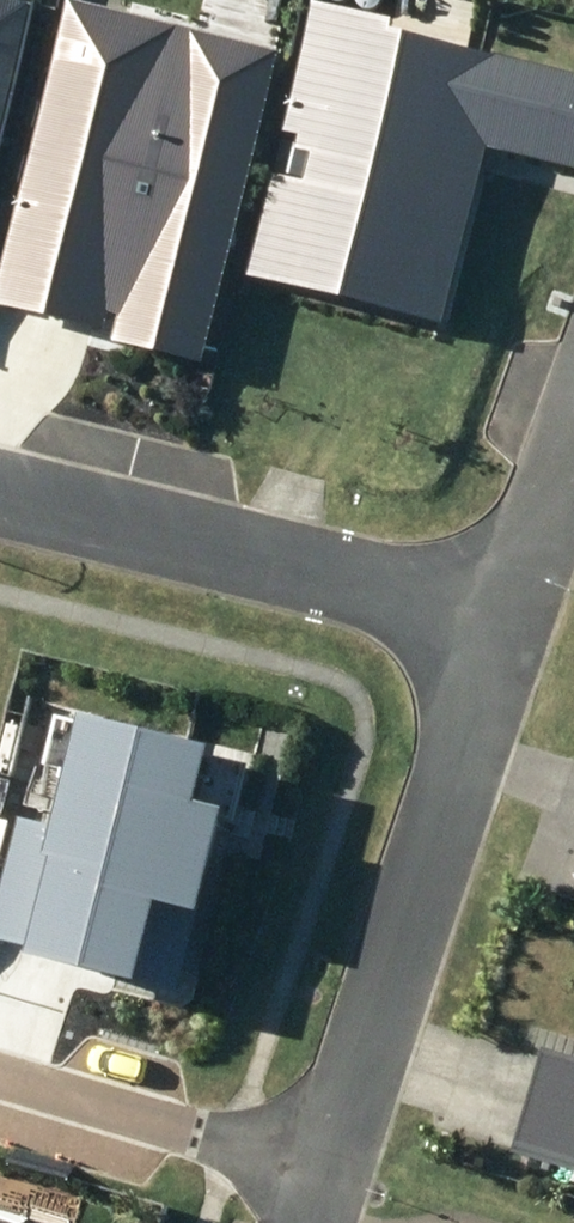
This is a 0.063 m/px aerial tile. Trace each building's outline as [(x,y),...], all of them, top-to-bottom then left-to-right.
[(321,0),(310,0),(246,272),(450,320),(490,150),(573,170),(573,72),(468,47),(471,35),(321,0)] [(516,1155),(573,1170),(573,1059),(544,1051),(516,1155)]
